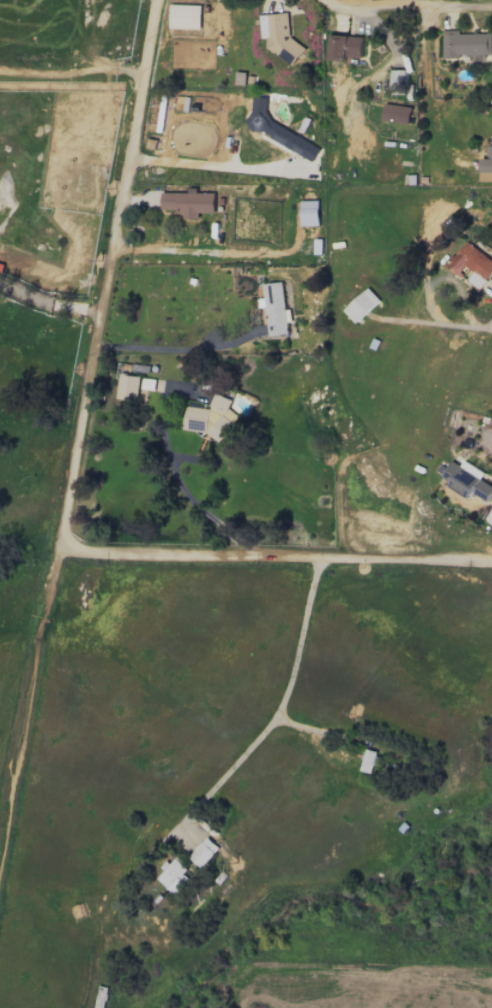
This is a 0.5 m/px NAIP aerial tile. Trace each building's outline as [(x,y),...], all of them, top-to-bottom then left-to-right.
[(200,5),(170,4),(169,28),(200,29),(200,5)] [(262,37),(268,37),(269,58),(302,56),(301,45),(290,46),(288,13),(260,15),(262,37)] [(443,56),(491,55),(491,33),(459,33),(459,29),(443,30),(443,56)] [(350,61),(351,57),(362,57),(363,36),(331,35),(330,60),(350,61)] [(406,69),(391,70),(391,95),(412,94),(412,84),(406,84),(406,69)] [(236,84),(244,84),(245,72),(236,72),(236,84)] [(319,148),(266,118),(267,97),(252,97),(252,110),(250,114),(249,131),(258,131),(312,161),(319,148)] [(410,107),(385,103),(382,119),(408,124),(410,107)] [(488,146),(488,158),(480,158),(481,181),(491,181),(491,145),(488,146)] [(214,192),(196,192),(196,188),(187,188),(187,192),(161,192),(161,210),(183,210),(183,219),(199,218),(199,212),(214,212),(214,192)] [(301,225),(318,225),(318,200),(300,200),(301,225)] [(465,241),(446,267),(458,276),(465,267),(474,273),(468,281),(479,289),(491,271),(491,261),(465,241)] [(268,336),(288,333),(282,281),(261,284),(263,298),(258,299),(259,307),(265,306),(268,336)] [(379,301),(367,287),(343,309),(355,323),(379,301)] [(139,375),(118,374),(117,399),(137,400),(139,375)] [(155,379),(142,378),(142,389),(154,390),(155,379)] [(182,432),(230,438),(233,413),(228,412),(229,397),(211,395),(210,405),(186,402),(182,432)] [(480,480),(484,472),(462,462),(460,465),(450,460),(442,478),(450,481),(447,488),(469,497),(471,493),(488,501),(491,493),(491,486),(480,480)] [(359,770),(372,773),(378,753),(365,749),(359,770)] [(201,868),(219,847),(206,836),(188,858),(201,868)] [(155,877),(176,894),(192,875),(171,858),(155,877)]
